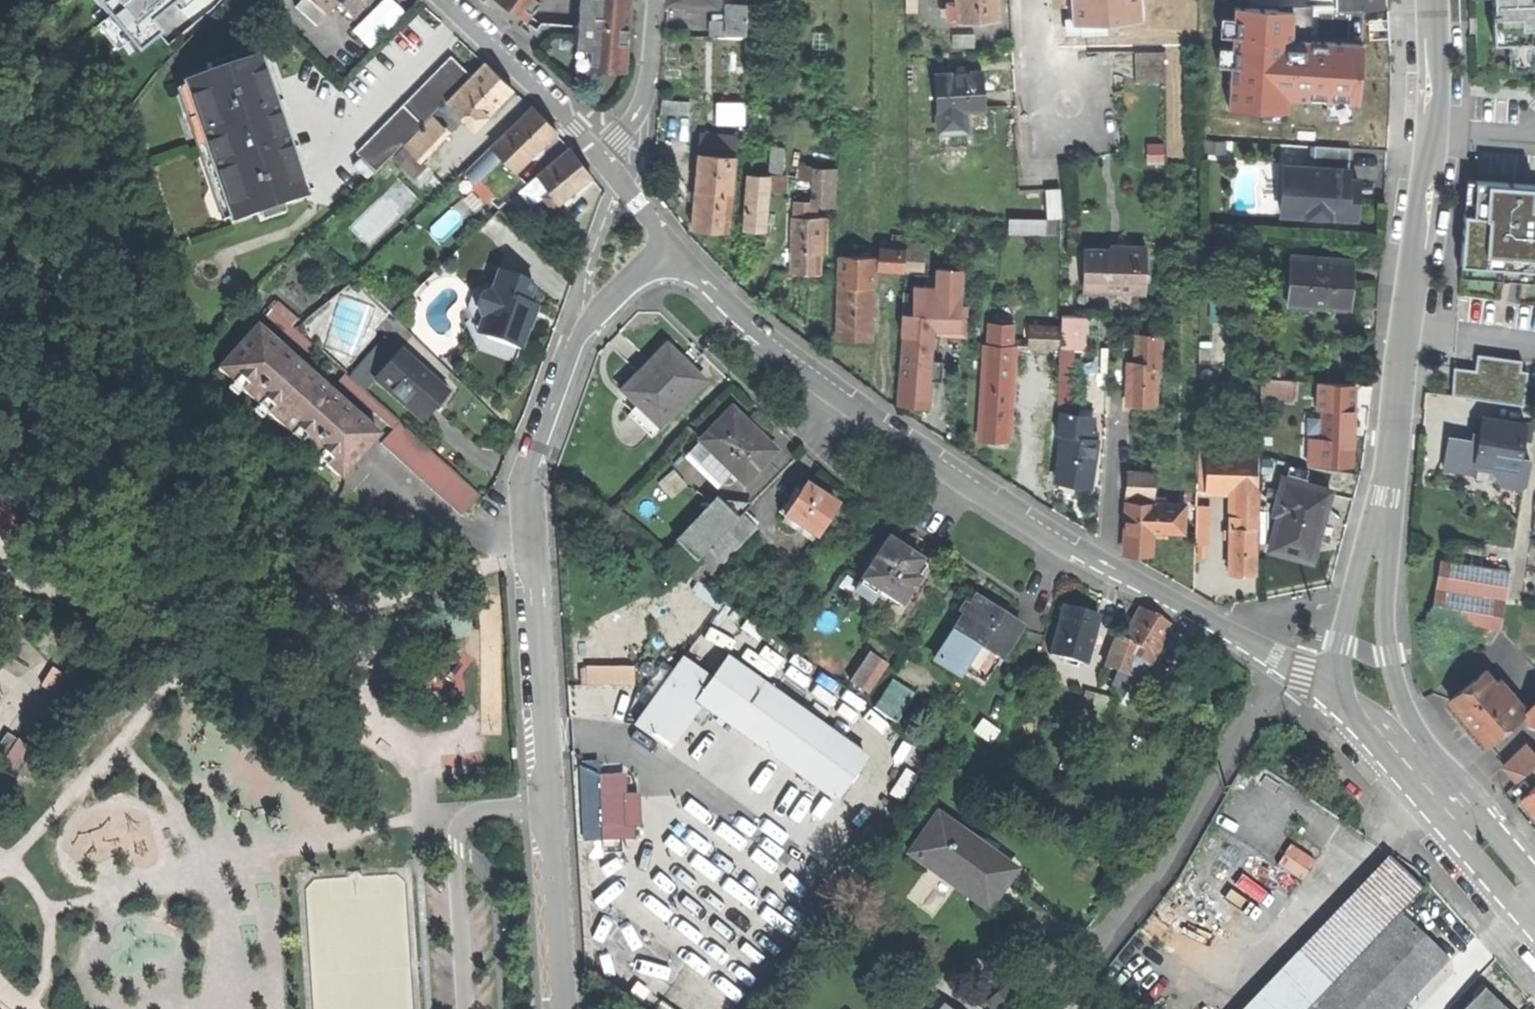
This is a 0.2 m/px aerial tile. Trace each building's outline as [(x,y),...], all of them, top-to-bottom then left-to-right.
[(137,55),(161,35),(152,23),(178,2),(181,0),(92,0),(137,55)] [(178,2),(183,9),(193,0),(181,0),(178,2)] [(322,15),(305,0),(302,0),(293,9),(316,30),(327,20),(322,15)] [(322,15),(332,4),(328,0),(305,0),(322,15)] [(332,4),(350,19),(365,0),(328,0),(332,4)] [(525,20),(540,0),(498,0),(525,20)] [(579,30),(578,36),(577,50),(592,51),(590,70),(610,71),(611,60),(626,61),(630,0),(580,0),(579,30)] [(905,13),(916,13),(916,0),(905,0),(905,13)] [(958,3),(948,4),(949,21),(958,21),(959,22),(998,20),(997,4),(997,0),(957,0),(958,3)] [(1363,43),(1362,17),(1361,0),(1277,0),(1279,36),(1320,35),(1320,44),(1363,43)] [(1494,43),(1509,42),(1531,41),(1534,41),(1534,0),(1493,0),(1494,43)] [(747,4),(730,4),(729,21),(711,22),(712,37),(747,36),(747,4)] [(953,34),(953,46),(975,47),(975,35),(953,34)] [(1531,52),(1531,41),(1509,42),(1510,67),(1532,66),(1531,52)] [(576,69),(590,70),(592,51),(577,50),(576,69)] [(1135,82),(1165,81),(1164,51),(1134,52),(1135,82)] [(229,223),(305,198),(284,134),(258,56),(182,80),(229,223)] [(353,166),(367,180),(471,76),(452,57),(356,152),(361,157),(353,166)] [(625,72),(626,61),(611,60),(610,71),(625,72)] [(485,63),(406,146),(416,157),(444,128),(452,136),(466,121),(474,129),(512,90),(502,80),(485,63)] [(967,132),(966,111),(984,110),(983,95),(982,72),(936,75),(939,134),(967,132)] [(688,116),(689,103),(662,101),(660,114),(688,116)] [(533,107),(464,173),(475,185),(481,180),(493,193),(496,195),(500,194),(517,178),(517,174),(515,172),(557,132),(544,119),(533,107)] [(725,109),(724,123),(742,123),(743,109),(725,109)] [(686,130),(686,120),(666,118),(665,128),(686,130)] [(737,139),(701,136),(693,228),(711,230),(729,231),(737,139)] [(1205,152),(1225,153),(1225,141),(1205,140),(1205,152)] [(1147,163),(1162,163),(1162,144),(1147,145),(1147,163)] [(1305,216),(1354,220),(1355,209),(1356,200),(1346,199),(1347,180),(1349,149),(1314,147),(1313,168),(1283,166),(1281,196),(1306,197),(1305,216)] [(785,150),(771,148),(768,177),(783,178),(785,150)] [(527,184),(507,204),(518,219),(544,198),(552,209),(591,177),(582,163),(571,149),(527,184)] [(819,203),(821,203),(821,171),(803,170),(802,180),(813,181),(813,203),(819,203)] [(821,203),(821,207),(834,207),(835,172),(821,171),(821,203)] [(767,188),(768,177),(749,175),(745,231),(764,231),(767,188)] [(500,210),(507,204),(527,184),(519,176),(517,178),(500,194),(492,201),(500,210)] [(785,178),(783,178),(768,177),(767,188),(785,190),(785,178)] [(1357,181),(1347,180),(1346,199),(1356,200),(1357,181)] [(1474,213),(1464,213),(1460,276),(1507,279),(1534,281),(1534,205),(1534,185),(1476,181),(1474,213)] [(1046,219),(1062,218),(1060,189),(1044,190),(1046,219)] [(1280,214),(1305,216),(1306,197),(1281,196),(1280,214)] [(813,203),(796,202),(795,273),(807,273),(820,274),(821,255),(826,255),(827,219),(818,219),(819,203),(813,203)] [(1125,299),(1132,293),(1145,293),(1145,280),(1150,275),(1140,265),(1146,260),(1145,246),(1115,246),(1111,246),(1106,249),(1083,250),(1084,292),(1119,292),(1125,299)] [(885,251),(884,267),(919,269),(920,253),(885,251)] [(875,258),(840,257),(838,340),(856,340),(870,340),(872,288),(874,288),(875,258)] [(1288,304),(1350,310),(1352,289),(1354,262),(1292,257),(1288,304)] [(943,271),(942,295),(960,295),(960,271),(943,271)] [(485,338),(519,350),(526,330),(529,328),(532,319),(526,317),(530,305),(527,304),(534,285),(499,272),(493,286),(492,291),(489,290),(480,295),(475,308),(479,316),(482,318),(491,321),(485,338)] [(515,364),(519,350),(485,338),(476,335),(482,318),(479,316),(475,308),(480,295),(489,290),(492,291),(493,286),(486,284),(474,290),(468,309),(473,319),(466,323),(479,351),(515,364)] [(942,295),(913,295),(913,317),(903,316),(901,336),(903,336),(897,405),(915,406),(929,408),(930,383),(926,382),(930,329),(959,329),(960,295),(942,295)] [(312,358),(319,351),(292,327),(298,320),(278,302),(266,316),(312,358)] [(536,307),(530,305),(526,317),(532,319),(534,313),(536,307)] [(1060,315),(1059,328),(1059,349),(1071,349),(1085,349),(1086,316),(1060,315)] [(476,335),(485,338),(491,321),(482,318),(476,335)] [(988,323),(987,345),(1011,346),(1012,324),(988,323)] [(1028,348),(1059,349),(1059,328),(1030,326),(1028,348)] [(287,354),(257,327),(218,369),(339,478),(377,436),(346,408),(287,354)] [(1157,363),(1157,375),(1162,375),(1162,336),(1137,335),(1136,362),(1157,363)] [(365,389),(374,379),(400,350),(385,338),(350,377),(365,389)] [(987,345),(985,344),(979,439),(994,440),(1009,441),(1014,346),(1011,346),(987,345)] [(651,437),(704,383),(685,364),(667,347),(622,392),(637,407),(629,416),(651,437)] [(1068,415),(1071,349),(1059,349),(1056,413),(1059,414),(1068,415)] [(400,350),(374,379),(422,421),(435,407),(448,393),(418,367),(411,360),(400,350)] [(417,354),(411,360),(418,367),(424,360),(417,354)] [(1475,370),(1455,368),(1451,395),(1523,405),(1528,371),(1520,370),(1522,360),(1477,354),(1475,370)] [(1156,405),(1157,375),(1157,363),(1136,362),(1129,362),(1129,381),(1128,405),(1156,405)] [(345,374),(338,382),(392,431),(381,444),(461,516),(481,496),(345,374)] [(1259,397),(1293,399),(1295,381),(1259,379),(1259,397)] [(721,486),(733,474),(744,485),(775,452),(760,437),(761,436),(759,435),(758,435),(752,429),(746,423),(747,422),(745,421),(744,422),(730,408),(686,452),(721,486)] [(1308,422),(1308,466),(1351,467),(1352,445),(1352,435),(1357,435),(1357,428),(1352,428),(1353,409),(1321,409),(1321,411),(1315,411),(1315,422),(1308,422)] [(1092,418),(1068,415),(1059,414),(1055,435),(1062,436),(1057,482),(1089,488),(1097,437),(1098,433),(1091,432),(1092,418)] [(1519,487),(1526,482),(1529,461),(1520,459),(1523,441),(1525,425),(1482,418),(1480,429),(1477,443),(1448,438),(1443,467),(1473,473),(1474,467),(1475,461),(1500,466),(1499,471),(1498,478),(1504,485),(1519,487)] [(1531,426),(1525,425),(1523,441),(1530,442),(1531,426)] [(1241,575),(1255,575),(1256,455),(1206,453),(1205,488),(1233,489),(1233,529),(1229,529),(1228,574),(1241,575)] [(1474,467),(1499,471),(1500,466),(1475,461),(1474,467)] [(1279,516),(1269,550),(1309,562),(1322,518),(1330,493),(1305,485),(1308,472),(1290,466),(1286,480),(1284,479),(1274,513),(1279,516)] [(1129,473),(1127,491),(1153,493),(1154,474),(1129,473)] [(836,507),(821,498),(806,488),(806,487),(805,486),(801,492),(784,518),(785,519),(786,518),(817,539),(838,507),(836,507)] [(779,514),(784,518),(801,492),(795,489),(779,514)] [(1154,503),(1127,502),(1126,511),(1125,553),(1151,554),(1152,528),(1160,529),(1184,530),(1185,505),(1154,503)] [(1213,543),(1212,502),(1198,502),(1199,544),(1213,543)] [(684,549),(697,563),(741,517),(750,507),(723,505),(684,549)] [(701,584),(753,529),(741,517),(697,563),(686,574),(701,584)] [(869,602),(876,591),(900,607),(917,581),(911,577),(920,563),(900,550),(888,541),(861,581),(862,582),(856,593),(869,602)] [(668,561),(686,574),(697,563),(684,549),(680,546),(668,561)] [(1482,645),(1485,631),(1439,623),(1449,563),(1439,562),(1426,635),(1482,645)] [(1485,631),(1487,631),(1492,601),(1503,603),(1508,573),(1449,563),(1439,623),(1485,631)] [(997,613),(977,599),(935,663),(957,677),(962,671),(983,686),(1020,629),(997,613)] [(1497,633),(1503,603),(1492,601),(1487,631),(1497,633)] [(1107,663),(1140,682),(1153,659),(1171,628),(1156,619),(1139,609),(1122,640),(1117,637),(1107,663)] [(1051,656),(1086,666),(1098,619),(1082,614),(1064,610),(1051,656)] [(868,694),(888,665),(872,654),(852,682),(868,694)] [(836,803),(867,759),(729,659),(713,681),(684,660),(636,726),(666,747),(697,703),(836,803)] [(588,665),(588,685),(637,684),(636,664),(588,665)] [(1483,746),(1517,716),(1505,702),(1510,698),(1496,681),(1490,685),(1480,674),(1446,703),(1465,725),(1483,746)] [(894,723),(914,696),(892,682),(874,709),(894,723)] [(1111,701),(1085,694),(1076,728),(1103,734),(1111,701)] [(1534,725),(1534,699),(1522,714),(1534,725)] [(984,721),(975,733),(990,744),(999,732),(984,721)] [(7,734),(0,745),(0,758),(5,761),(18,740),(7,734)] [(1534,765),(1534,757),(1524,746),(1501,768),(1516,783),(1534,765)] [(622,776),(599,777),(602,827),(626,825),(624,795),(622,776)] [(1520,802),(1534,819),(1534,787),(1520,802)] [(1321,846),(1332,830),(1274,790),(1204,895),(1259,930),(1288,886),(1293,889),(1321,846)] [(637,794),(624,795),(626,825),(639,824),(637,794)] [(947,873),(991,904),(1016,869),(982,845),(938,814),(910,853),(944,877),(947,873)] [(1258,1008),(1314,1008),(1400,918),(1422,895),(1393,868),(1258,1008)] [(1448,963),(1436,952),(1400,918),(1314,1008),(1404,1008),(1448,963)] [(586,925),(588,960),(615,958),(613,924),(586,925)] [(991,1008),(1014,1008),(1021,1004),(1010,990),(990,1007),(991,1008)] [(1483,995),(1469,1008),(1498,1008),(1483,995)] [(959,1008),(982,1008),(968,998),(959,1008)]
